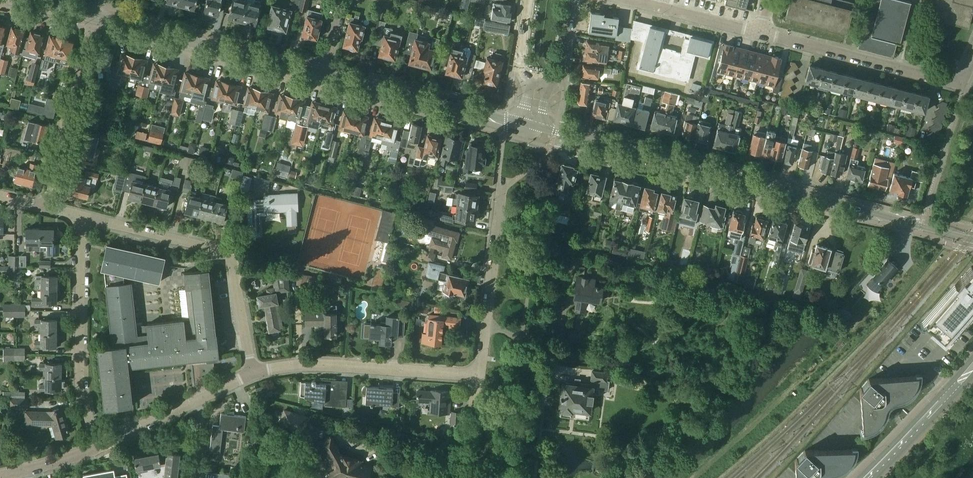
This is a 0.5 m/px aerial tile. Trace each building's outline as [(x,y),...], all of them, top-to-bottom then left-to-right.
[(204,10),(206,10),(207,12),(211,13),(213,12),(218,13),(221,0),(207,0),(204,10)] [(246,1),(241,0),(233,0),(229,16),(234,17),(235,19),(241,21),(246,1)] [(310,0),(301,0),(298,11),(307,13),(310,0)] [(747,0),(725,0),(725,4),(745,9),(747,0)] [(854,3),(844,0),(790,0),(786,16),(846,32),(854,3)] [(861,36),(858,48),(893,57),(897,43),(900,44),(911,2),(902,0),(871,0),(861,36)] [(932,18),(968,27),(972,6),(972,0),(936,0),(932,18)] [(254,3),(246,1),(241,21),(248,23),(249,21),(255,23),(261,2),(255,1),(254,3)] [(467,12),(469,5),(462,3),(460,10),(467,12)] [(511,6),(493,3),(491,18),(509,21),(509,19),(511,19),(512,15),(510,14),(511,6)] [(430,11),(439,13),(440,7),(432,5),(430,11)] [(290,11),(271,6),(269,18),(270,18),(269,21),(267,22),(266,25),(268,28),(272,29),(274,28),(285,31),(290,11)] [(310,37),(316,39),(322,15),(308,11),(307,16),(306,15),(301,35),(303,35),(303,37),(304,38),(305,39),(306,39),(307,39),(308,39),(309,38),(310,37)] [(591,12),(588,32),(616,36),(615,40),(631,42),(631,39),(632,29),(617,26),(619,18),(604,16),(604,15),(600,14),(600,13),(591,12)] [(351,17),(350,22),(349,22),(343,44),(345,46),(349,48),(350,49),(354,50),(355,49),(357,50),(359,39),(361,38),(364,26),(357,24),(359,16),(355,14),(354,18),(351,17)] [(379,21),(372,44),(380,46),(378,55),(387,57),(388,59),(392,60),(393,59),(394,59),(400,35),(391,33),(392,28),(383,26),(384,22),(379,21)] [(508,34),(510,25),(485,21),(484,24),(483,30),(508,34)] [(662,48),(666,32),(633,23),(632,29),(631,39),(644,42),(637,68),(666,75),(669,61),(672,49),(665,48),(665,49),(662,48)] [(24,30),(12,27),(8,44),(12,45),(11,50),(22,53),(23,48),(20,47),(24,30)] [(434,55),(435,51),(436,51),(440,39),(429,36),(428,41),(417,38),(418,33),(409,31),(404,53),(411,54),(409,63),(410,64),(411,65),(415,66),(417,65),(423,67),(424,69),(428,70),(430,69),(431,69),(432,63),(438,65),(440,57),(434,55)] [(43,35),(31,32),(26,49),(25,53),(37,57),(38,52),(43,35)] [(56,62),(61,39),(50,36),(44,59),(42,58),(40,68),(47,70),(49,61),(56,63),(56,62)] [(688,81),(695,54),(709,57),(713,43),(686,36),(682,53),(675,51),(676,50),(672,49),(669,61),(666,75),(688,81)] [(74,42),(61,39),(56,62),(65,64),(64,69),(70,71),(72,64),(68,62),(74,42)] [(608,43),(586,41),(585,50),(615,54),(615,49),(607,48),(608,43)] [(726,74),(733,46),(724,43),(716,71),(726,74)] [(734,76),(741,48),(733,46),(726,74),(734,76)] [(470,79),(475,59),(476,55),(470,54),(471,51),(469,48),(466,47),(463,48),(462,51),(452,48),(445,73),(447,73),(448,75),(452,76),(454,74),(461,76),(464,65),(466,65),(463,77),(470,79)] [(741,78),(749,50),(741,48),(734,76),(741,78)] [(108,69),(111,69),(112,64),(113,61),(111,60),(113,52),(100,49),(96,67),(108,70),(108,69)] [(606,63),(607,57),(614,58),(615,54),(585,50),(584,60),(606,63)] [(749,80),(757,52),(749,50),(741,78),(749,80)] [(757,82),(765,54),(757,52),(749,80),(757,82)] [(496,83),(502,61),(503,55),(496,53),(495,59),(487,57),(484,70),(485,72),(482,82),(484,82),(485,84),(489,85),(490,84),(494,85),(496,83)] [(129,75),(134,58),(122,54),(119,66),(112,64),(111,69),(106,88),(115,90),(117,82),(120,83),(122,74),(129,75)] [(765,85),(772,56),(765,54),(757,82),(765,85)] [(776,76),(780,58),(772,56),(765,85),(773,87),(771,92),(777,93),(781,78),(776,76)] [(146,61),(134,58),(129,75),(128,80),(135,82),(137,77),(141,79),(137,94),(141,95),(147,74),(143,73),(146,61)] [(798,68),(796,65),(795,63),(790,62),(789,66),(787,68),(786,71),(788,74),(793,71),(798,68)] [(33,87),(39,65),(33,63),(27,85),(33,87)] [(162,84),(166,67),(154,64),(151,75),(147,74),(141,95),(147,97),(150,88),(160,91),(162,84)] [(818,84),(822,69),(809,65),(805,81),(818,84)] [(611,70),(583,66),(582,76),(598,78),(599,73),(610,75),(611,70)] [(178,70),(166,67),(162,84),(173,87),(178,70)] [(830,88),(834,72),(822,69),(818,84),(817,88),(829,91),(830,88)] [(796,76),(793,71),(788,74),(785,75),(784,79),(786,82),(791,79),(796,76)] [(841,91),(846,75),(834,72),(830,88),(841,91)] [(191,98),(197,76),(185,73),(180,90),(185,92),(184,96),(191,98)] [(853,94),(857,78),(846,75),(841,91),(853,94)] [(208,79),(197,76),(191,98),(190,102),(198,104),(199,97),(203,98),(208,79)] [(865,97),(869,81),(857,78),(853,94),(865,97)] [(794,83),(791,79),(786,82),(783,83),(783,87),(784,89),(789,86),(794,83)] [(224,101),(229,84),(217,81),(212,98),(224,101)] [(877,100),(881,84),(869,81),(865,97),(877,100)] [(595,85),(581,83),(578,103),(587,104),(589,91),(594,92),(595,85)] [(240,87),(229,84),(224,101),(236,104),(240,87)] [(623,123),(630,92),(632,85),(628,84),(626,91),(622,104),(619,103),(614,120),(618,120),(618,122),(623,123)] [(889,103),(893,87),(881,84),(877,100),(889,103)] [(636,107),(632,106),(635,93),(638,94),(640,87),(632,85),(630,92),(623,123),(628,125),(628,123),(632,124),(636,107)] [(654,93),(655,87),(643,85),(642,92),(654,93)] [(793,91),(789,86),(784,89),(782,91),(781,95),(782,97),(788,94),(793,91)] [(900,106),(905,90),(893,87),(889,103),(900,106)] [(256,108),(261,92),(249,88),(244,105),(256,108)] [(912,109),(916,93),(905,90),(900,106),(912,109)] [(661,130),(671,92),(664,91),(659,112),(654,111),(650,127),(661,130)] [(272,95),(261,92),(256,108),(268,111),(272,95)] [(676,94),(671,92),(661,130),(672,133),(677,116),(672,115),(673,109),(672,109),(673,104),(674,105),(676,94)] [(912,109),(924,112),(928,97),(916,93),(912,109)] [(786,102),(790,99),(791,99),(788,94),(782,97),(780,99),(779,102),(781,105),(785,106),(786,102)] [(287,119),(292,98),(281,95),(276,112),(280,113),(279,117),(287,119)] [(637,107),(632,125),(644,128),(652,98),(645,96),(641,108),(637,107)] [(613,108),(615,100),(605,97),(604,102),(596,100),(592,115),(605,118),(605,117),(606,118),(607,119),(609,120),(611,119),(612,119),(615,109),(613,108)] [(56,107),(58,101),(47,98),(45,104),(56,107)] [(184,101),(175,98),(170,115),(180,117),(184,101)] [(304,101),(292,98),(287,119),(297,122),(292,138),(298,139),(304,117),(300,116),(304,101)] [(201,100),(195,122),(201,123),(203,115),(205,105),(206,102),(201,100)] [(320,122),(324,105),(312,102),(308,118),(304,117),(298,139),(304,141),(310,119),(320,122)] [(214,107),(205,105),(203,115),(212,117),(214,107)] [(336,108),(324,105),(320,122),(331,125),(336,108)] [(947,110),(946,107),(940,110),(935,112),(938,117),(943,115),(946,113),(947,110)] [(53,118),(55,112),(44,109),(42,114),(42,115),(53,118)] [(234,126),(238,111),(232,109),(228,125),(234,126)] [(244,112),(238,111),(234,126),(240,128),(244,112)] [(351,131),(356,114),(344,111),(339,128),(351,131)] [(732,126),(730,126),(724,149),(736,152),(741,130),(738,129),(742,113),(736,111),(732,126)] [(99,117),(86,113),(84,119),(97,123),(99,117)] [(266,131),(270,116),(265,114),(261,130),(266,131)] [(367,117),(356,114),(351,131),(362,134),(359,146),(363,147),(367,135),(363,134),(367,117)] [(694,139),(699,120),(698,120),(699,117),(688,114),(687,115),(684,128),(685,128),(683,136),(694,139)] [(724,149),(730,126),(733,115),(728,114),(725,124),(719,123),(717,129),(713,146),(724,149)] [(945,117),(943,115),(938,117),(933,120),(935,124),(941,122),(943,121),(945,117)] [(276,117),(270,116),(266,131),(272,133),(276,117)] [(769,157),(775,136),(779,119),(771,117),(766,134),(761,155),(769,157)] [(382,138),(386,121),(375,118),(370,135),(367,134),(367,135),(363,147),(369,149),(372,135),(382,138)] [(97,123),(84,119),(82,125),(95,129),(97,123)] [(28,120),(24,137),(31,139),(43,143),(48,125),(36,122),(28,120)] [(711,123),(699,120),(694,139),(707,142),(711,126),(710,126),(711,123)] [(386,121),(382,138),(381,143),(387,145),(387,149),(398,152),(401,141),(394,139),(398,124),(386,121)] [(933,132),(938,130),(941,128),(942,125),(941,122),(935,124),(930,127),(933,132)] [(161,145),(165,127),(152,124),(147,141),(161,145)] [(410,131),(404,130),(400,146),(411,149),(408,165),(413,166),(413,164),(417,147),(422,126),(412,124),(410,131)] [(792,164),(797,147),(798,140),(794,139),(795,136),(793,135),(796,126),(791,125),(782,161),(792,164)] [(939,132),(938,130),(933,132),(928,134),(930,139),(936,137),(938,136),(939,132)] [(336,153),(338,141),(333,140),(334,133),(326,131),(323,150),(336,153)] [(94,135),(85,133),(80,152),(85,154),(83,162),(95,165),(99,148),(95,147),(97,139),(101,140),(110,142),(111,137),(94,132),(94,135)] [(761,155),(766,134),(759,132),(759,136),(754,134),(749,152),(755,153),(755,155),(758,155),(760,154),(761,155)] [(424,149),(417,147),(413,164),(419,165),(423,165),(427,163),(427,158),(436,161),(442,138),(441,137),(441,136),(439,134),(436,133),(434,134),(433,136),(432,135),(432,136),(428,135),(424,149)] [(445,145),(440,161),(455,165),(457,160),(461,161),(464,150),(460,149),(462,140),(446,136),(443,145),(445,145)] [(782,138),(775,136),(769,157),(771,157),(771,159),(775,160),(776,159),(781,160),(786,143),(781,142),(782,138)] [(838,141),(835,152),(830,173),(839,175),(840,172),(842,173),(847,155),(839,153),(842,142),(838,141)] [(475,143),(470,142),(469,150),(467,149),(466,165),(464,165),(464,170),(471,171),(472,166),(483,168),(485,155),(482,155),(483,146),(475,145),(475,143)] [(809,168),(813,151),(810,150),(811,145),(804,143),(798,165),(809,168)] [(853,147),(845,177),(861,181),(865,167),(857,165),(858,163),(855,162),(859,149),(853,147)] [(830,173),(835,152),(827,150),(826,157),(822,156),(819,167),(821,168),(820,171),(830,173)] [(367,162),(369,153),(363,151),(360,160),(367,162)] [(186,169),(189,157),(182,156),(181,160),(180,159),(178,167),(186,169)] [(195,159),(189,157),(186,169),(194,170),(196,163),(194,163),(195,159)] [(29,168),(18,166),(14,181),(32,185),(35,171),(36,171),(38,165),(31,163),(29,168)] [(874,164),(868,185),(885,190),(888,179),(885,178),(888,168),(874,164)] [(565,165),(562,166),(559,179),(560,180),(556,198),(551,197),(546,236),(566,241),(570,212),(568,212),(573,190),(574,183),(573,182),(577,169),(573,168),(573,167),(565,165)] [(98,173),(86,170),(85,176),(91,177),(96,179),(98,173)] [(593,174),(592,173),(587,190),(594,192),(592,199),(600,201),(604,187),(602,187),(605,177),(599,175),(600,174),(599,173),(595,172),(593,173),(593,174)] [(91,177),(85,176),(75,173),(70,193),(78,195),(78,196),(84,198),(85,197),(87,197),(90,186),(89,185),(91,177)] [(140,200),(144,183),(146,176),(134,173),(133,175),(126,174),(122,189),(129,191),(127,197),(140,200)] [(894,173),(889,190),(898,193),(906,196),(909,187),(909,186),(913,187),(915,180),(911,179),(912,178),(894,173)] [(453,187),(454,183),(443,182),(443,176),(436,175),(435,185),(453,187)] [(484,183),(493,185),(494,176),(486,175),(484,183)] [(243,176),(240,190),(248,192),(251,178),(243,176)] [(181,178),(175,177),(174,181),(172,180),(170,187),(178,189),(181,179),(181,178)] [(620,210),(627,182),(624,181),(623,180),(622,180),(622,179),(618,178),(616,179),(615,179),(610,198),(616,200),(614,208),(615,209),(620,210)] [(190,185),(191,181),(186,179),(185,180),(182,190),(190,192),(192,185),(190,185)] [(466,182),(465,189),(476,190),(477,183),(466,182)] [(632,183),(627,182),(620,210),(624,211),(632,213),(634,204),(635,205),(640,185),(639,185),(639,184),(639,183),(634,182),(633,183),(632,182),(632,183)] [(153,203),(157,186),(144,183),(140,200),(140,199),(153,202),(152,203),(153,203)] [(169,190),(157,186),(153,203),(165,207),(169,190)] [(646,187),(645,186),(639,209),(647,211),(648,206),(654,208),(655,202),(655,201),(657,192),(653,190),(653,189),(652,188),(651,187),(648,186),(646,187)] [(237,192),(231,190),(230,194),(228,194),(226,201),(234,203),(237,192)] [(662,192),(657,209),(656,213),(664,215),(661,228),(674,231),(677,219),(673,218),(676,207),(674,206),(676,195),(670,194),(669,192),(665,191),(663,192),(662,192)] [(477,195),(456,192),(456,198),(453,197),(452,205),(458,206),(477,208),(478,201),(477,200),(477,195)] [(213,201),(215,196),(202,193),(200,197),(196,214),(196,215),(197,213),(209,216),(208,217),(209,218),(213,201)] [(196,214),(200,197),(188,194),(184,211),(196,214)] [(255,204),(247,204),(249,236),(257,235),(257,232),(259,232),(258,213),(264,213),(264,211),(286,210),(287,225),(295,224),(295,210),(297,209),(296,195),(281,196),(281,195),(263,196),(264,199),(255,199),(255,204)] [(687,198),(684,197),(680,214),(687,216),(685,222),(694,225),(697,212),(696,212),(698,201),(692,199),(691,197),(688,196),(687,198)] [(226,204),(213,201),(209,218),(221,221),(226,204)] [(477,209),(477,208),(458,206),(457,213),(454,213),(453,218),(474,221),(475,216),(476,217),(478,216),(478,210),(477,209)] [(704,206),(701,220),(712,223),(711,225),(717,227),(718,225),(722,226),(725,216),(723,216),(725,208),(717,206),(716,209),(704,206)] [(396,213),(384,210),(379,229),(390,232),(396,213)] [(740,255),(745,234),(744,235),(741,234),(744,221),(743,221),(745,213),(743,213),(740,210),(736,211),(734,210),(728,232),(729,232),(728,235),(735,236),(733,243),(735,243),(733,253),(740,255)] [(753,223),(748,239),(754,241),(755,238),(762,240),(768,219),(766,218),(763,215),(758,216),(756,216),(754,223),(753,223)] [(651,233),(654,218),(649,217),(645,232),(651,233)] [(434,235),(433,237),(432,236),(430,245),(427,244),(423,258),(434,261),(436,254),(434,253),(435,247),(444,249),(442,256),(451,258),(456,240),(458,240),(460,232),(433,224),(434,221),(425,218),(424,222),(422,222),(420,231),(434,235)] [(775,220),(773,220),(768,242),(781,245),(787,223),(781,221),(780,220),(776,219),(775,220)] [(795,223),(790,242),(794,243),(794,245),(802,247),(803,242),(805,243),(809,228),(806,227),(807,226),(795,223)] [(26,227),(26,248),(32,248),(39,249),(39,243),(40,227),(26,227)] [(39,243),(39,249),(46,249),(46,253),(58,253),(58,243),(52,243),(53,228),(40,227),(39,243)] [(812,250),(809,262),(812,262),(812,263),(822,266),(821,270),(831,273),(832,269),(838,271),(844,253),(842,253),(842,252),(842,251),(838,250),(837,250),(836,251),(830,249),(831,248),(817,244),(815,251),(812,250)] [(208,270),(185,273),(190,324),(184,324),(183,320),(147,324),(147,326),(136,327),(131,278),(131,276),(159,282),(164,257),(107,245),(101,270),(104,270),(112,346),(98,348),(104,407),(132,404),(128,366),(207,357),(208,361),(218,360),(217,356),(219,356),(216,334),(215,334),(208,270)] [(634,248),(632,254),(643,257),(645,252),(634,248)] [(781,264),(784,254),(776,252),(774,262),(781,264)] [(749,259),(741,256),(736,274),(745,276),(749,259)] [(888,260),(867,285),(876,293),(897,268),(888,260)] [(460,275),(444,271),(445,265),(429,261),(428,262),(429,262),(426,273),(427,275),(428,276),(445,280),(442,293),(443,297),(446,299),(450,299),(452,295),(453,293),(453,294),(454,293),(455,293),(455,291),(464,293),(467,279),(459,277),(460,275)] [(971,266),(922,322),(943,340),(972,305),(972,268),(971,266)] [(800,292),(808,270),(801,267),(794,290),(800,292)] [(273,271),(275,287),(267,289),(268,294),(258,295),(260,306),(265,305),(269,332),(280,330),(280,328),(282,327),(276,292),(289,290),(288,271),(273,271)] [(35,280),(41,280),(41,288),(57,289),(57,275),(35,274),(35,280)] [(305,287),(308,276),(300,274),(297,285),(305,287)] [(595,279),(578,276),(574,298),(577,298),(576,309),(585,311),(586,300),(600,302),(602,287),(594,286),(595,279)] [(57,302),(57,289),(41,288),(40,296),(32,296),(32,304),(44,304),(45,302),(57,302)] [(420,304),(419,311),(428,313),(429,306),(420,304)] [(336,336),(336,313),(337,313),(337,305),(324,305),(324,310),(320,310),(320,313),(305,313),(305,325),(313,325),(313,323),(325,323),(325,336),(336,336)] [(461,318),(428,315),(425,343),(440,345),(442,327),(460,329),(461,318)] [(405,318),(398,317),(398,316),(397,316),(396,317),(387,317),(387,321),(381,321),(380,324),(374,324),(374,323),(371,323),(371,324),(364,323),(364,336),(370,337),(373,338),(373,335),(380,336),(380,342),(390,343),(391,337),(392,337),(392,335),(403,336),(405,318)] [(56,319),(35,318),(35,324),(41,324),(40,332),(56,332),(56,319)] [(569,329),(567,340),(579,342),(581,331),(569,329)] [(56,345),(56,332),(40,332),(40,339),(34,339),(34,345),(56,345)] [(914,340),(909,336),(905,340),(910,345),(914,340)] [(61,362),(39,362),(39,368),(45,368),(45,375),(60,376),(61,362)] [(561,388),(559,407),(560,407),(560,408),(561,408),(560,416),(572,417),(573,410),(591,412),(593,394),(592,394),(592,389),(608,390),(609,381),(607,380),(607,372),(592,370),(591,378),(593,379),(592,384),(580,382),(581,382),(575,381),(575,383),(565,382),(565,383),(563,383),(562,389),(561,388)] [(60,389),(60,376),(45,375),(45,383),(39,383),(39,389),(60,389)] [(896,400),(898,399),(900,399),(902,398),(904,397),(905,397),(907,395),(909,394),(910,393),(911,391),(913,390),(914,388),(915,386),(916,385),(916,383),(917,381),(917,379),(917,377),(918,375),(868,379),(859,389),(862,431),(864,431),(866,430),(868,430),(870,429),(872,428),(873,427),(875,426),(876,425),(878,424),(879,422),(880,421),(881,419),(882,418),(883,416),(884,414),(884,412),(885,410),(885,409),(886,407),(887,406),(888,405),(889,404),(890,403),(891,402),(892,401),(894,400),(895,400),(896,400)] [(326,387),(326,383),(316,383),(316,381),(316,380),(315,380),(314,380),(313,380),(312,381),(311,381),(311,382),(305,382),(301,382),(300,396),(306,397),(307,398),(308,399),(309,400),(310,400),(312,400),(313,400),(314,400),(324,402),(324,405),(346,407),(347,389),(326,387)] [(393,392),(393,388),(366,386),(365,386),(364,387),(363,388),(362,389),(362,390),(362,391),(362,393),(363,393),(364,394),(366,395),(365,403),(384,404),(399,408),(400,392),(393,392)] [(431,392),(418,390),(417,401),(431,402),(430,412),(449,413),(450,404),(448,404),(449,392),(431,390),(431,392)] [(28,399),(10,398),(10,406),(28,406),(28,399)] [(49,413),(26,412),(26,422),(53,424),(56,436),(68,433),(67,430),(68,429),(67,426),(66,427),(61,407),(48,411),(49,413)] [(227,414),(220,413),(219,425),(213,424),(209,450),(219,452),(222,429),(244,432),(246,416),(235,415),(234,411),(227,412),(227,414)] [(309,418),(284,411),(279,427),(304,434),(309,418)] [(452,412),(451,428),(459,429),(460,412),(452,412)] [(331,435),(317,443),(321,450),(325,448),(333,459),(330,467),(322,472),(326,477),(333,477),(337,475),(348,477),(368,477),(371,466),(358,462),(359,458),(343,454),(342,452),(341,452),(331,435)] [(854,449),(805,450),(795,460),(795,477),(821,477),(822,477),(823,477),(824,476),(825,475),(826,474),(827,474),(828,473),(830,473),(831,472),(833,472),(835,472),(837,471),(838,471),(840,470),(842,469),(844,468),(845,466),(847,465),(848,464),(849,462),(850,460),(851,459),(852,457),(853,455),(853,453),(853,451),(854,449)] [(133,458),(135,470),(160,465),(160,463),(166,462),(164,477),(177,477),(180,454),(167,452),(167,454),(159,455),(159,454),(152,455),(152,452),(147,453),(148,455),(133,458)] [(83,474),(84,477),(127,477),(127,474),(116,476),(115,476),(115,474),(114,469),(111,469),(83,474)]
